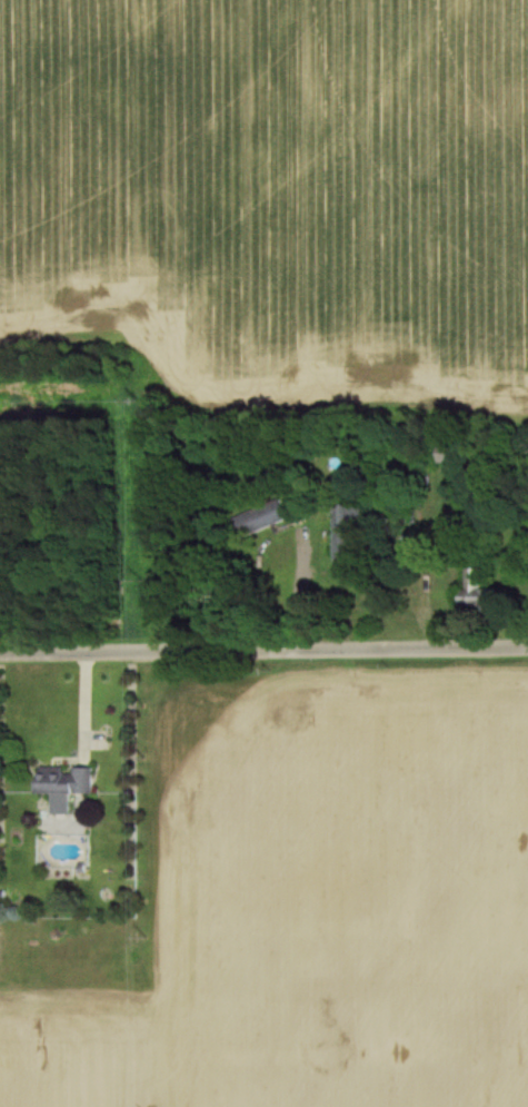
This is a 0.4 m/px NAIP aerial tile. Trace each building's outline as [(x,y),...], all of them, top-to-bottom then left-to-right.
[(290,520),(284,501),(243,516),(250,535),(290,520)] [(369,505),(340,505),(340,562),(365,562),(365,538),(369,538),(369,505)] [(502,590),(490,590),(490,569),(472,568),(472,611),(502,612),(502,590)] [(53,794),(53,815),(70,815),(71,793),(93,794),(94,768),(39,767),(39,794),(53,794)]
